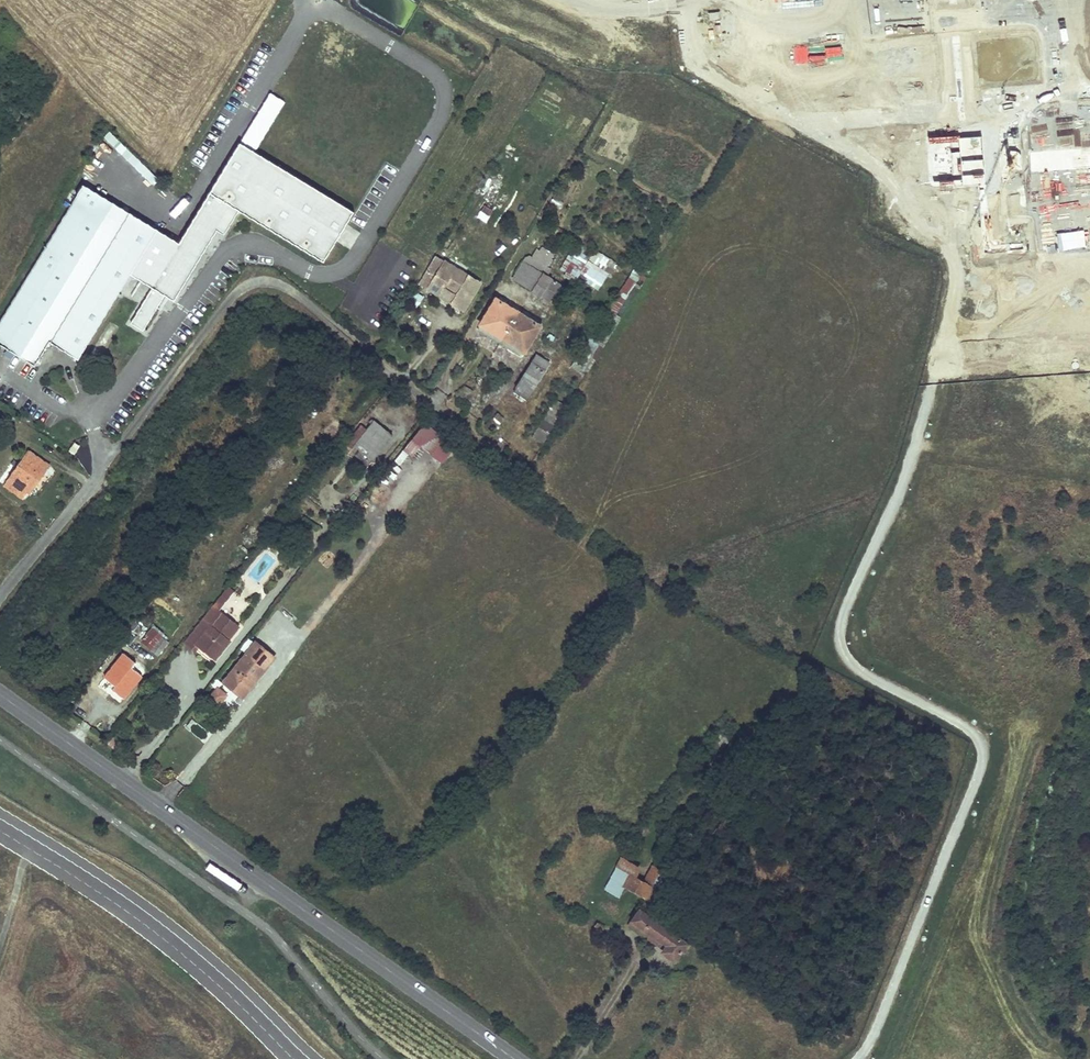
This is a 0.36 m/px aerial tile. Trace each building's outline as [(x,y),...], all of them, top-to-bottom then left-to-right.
[(26,123),(30,118),(22,112),(18,117),(26,123)] [(109,130),(103,137),(151,183),(158,176),(109,130)] [(144,221),(85,186),(0,329),(0,344),(37,366),(50,343),(58,347),(66,352),(122,258),(144,221)] [(472,231),(482,233),(487,214),(477,212),(472,231)] [(122,258),(66,352),(79,360),(157,228),(144,221),(122,258)] [(588,259),(594,249),(587,245),(580,255),(588,259)] [(594,249),(588,259),(612,274),(619,264),(594,249)] [(512,278),(557,306),(568,287),(548,275),(557,260),(536,253),(533,258),(527,254),(512,278)] [(572,284),(585,264),(569,254),(559,269),(566,273),(563,278),(572,284)] [(463,310),(479,283),(447,261),(437,275),(429,271),(420,284),(463,310)] [(641,284),(645,276),(633,269),(574,362),(583,368),(635,285),(638,288),(641,284)] [(414,290),(408,301),(418,305),(423,294),(414,290)] [(540,323),(496,295),(477,326),(521,354),(540,323)] [(528,398),(550,360),(538,353),(515,390),(528,398)] [(468,384),(458,395),(467,402),(476,391),(468,384)] [(553,411),(546,407),(542,413),(549,417),(553,411)] [(395,432),(374,415),(371,418),(372,422),(366,430),(361,425),(351,437),(356,442),(371,454),(375,457),(395,432)] [(454,446),(427,423),(396,460),(401,464),(408,455),(412,458),(423,445),(441,461),(454,446)] [(371,454),(356,442),(351,448),(366,461),(371,454)] [(12,479),(7,487),(22,498),(39,475),(43,479),(50,469),(27,450),(8,476),(12,479)] [(237,628),(212,605),(183,640),(182,641),(195,652),(199,648),(214,661),(229,643),(227,641),(237,628)] [(135,620),(127,630),(142,641),(151,629),(136,618),(135,620)] [(151,629),(142,641),(151,648),(148,653),(155,659),(167,643),(165,641),(172,632),(167,628),(163,633),(153,626),(151,629)] [(239,699),(272,658),(253,645),(221,684),(239,699)] [(132,665),(121,655),(102,680),(112,687),(109,692),(120,700),(138,677),(129,669),(132,665)] [(229,695),(217,686),(208,698),(220,707),(229,695)] [(203,740),(210,732),(195,721),(188,729),(203,740)] [(723,731),(712,744),(719,752),(731,739),(723,731)] [(645,822),(631,840),(637,845),(651,826),(645,822)] [(616,867),(627,873),(631,867),(637,869),(639,866),(622,857),(616,867)] [(656,876),(644,899),(657,906),(658,904),(673,877),(652,865),(648,872),(656,876)] [(621,885),(627,873),(616,867),(605,887),(615,893),(621,885)] [(627,873),(621,885),(644,899),(656,876),(648,872),(643,883),(632,877),(637,869),(631,867),(627,873)] [(670,957),(681,938),(638,910),(631,921),(667,945),(663,952),(670,957)] [(667,945),(631,921),(627,927),(656,947),(663,952),(667,945)] [(596,927),(602,932),(605,927),(599,923),(596,927)] [(681,938),(670,957),(676,961),(688,943),(681,938)]
